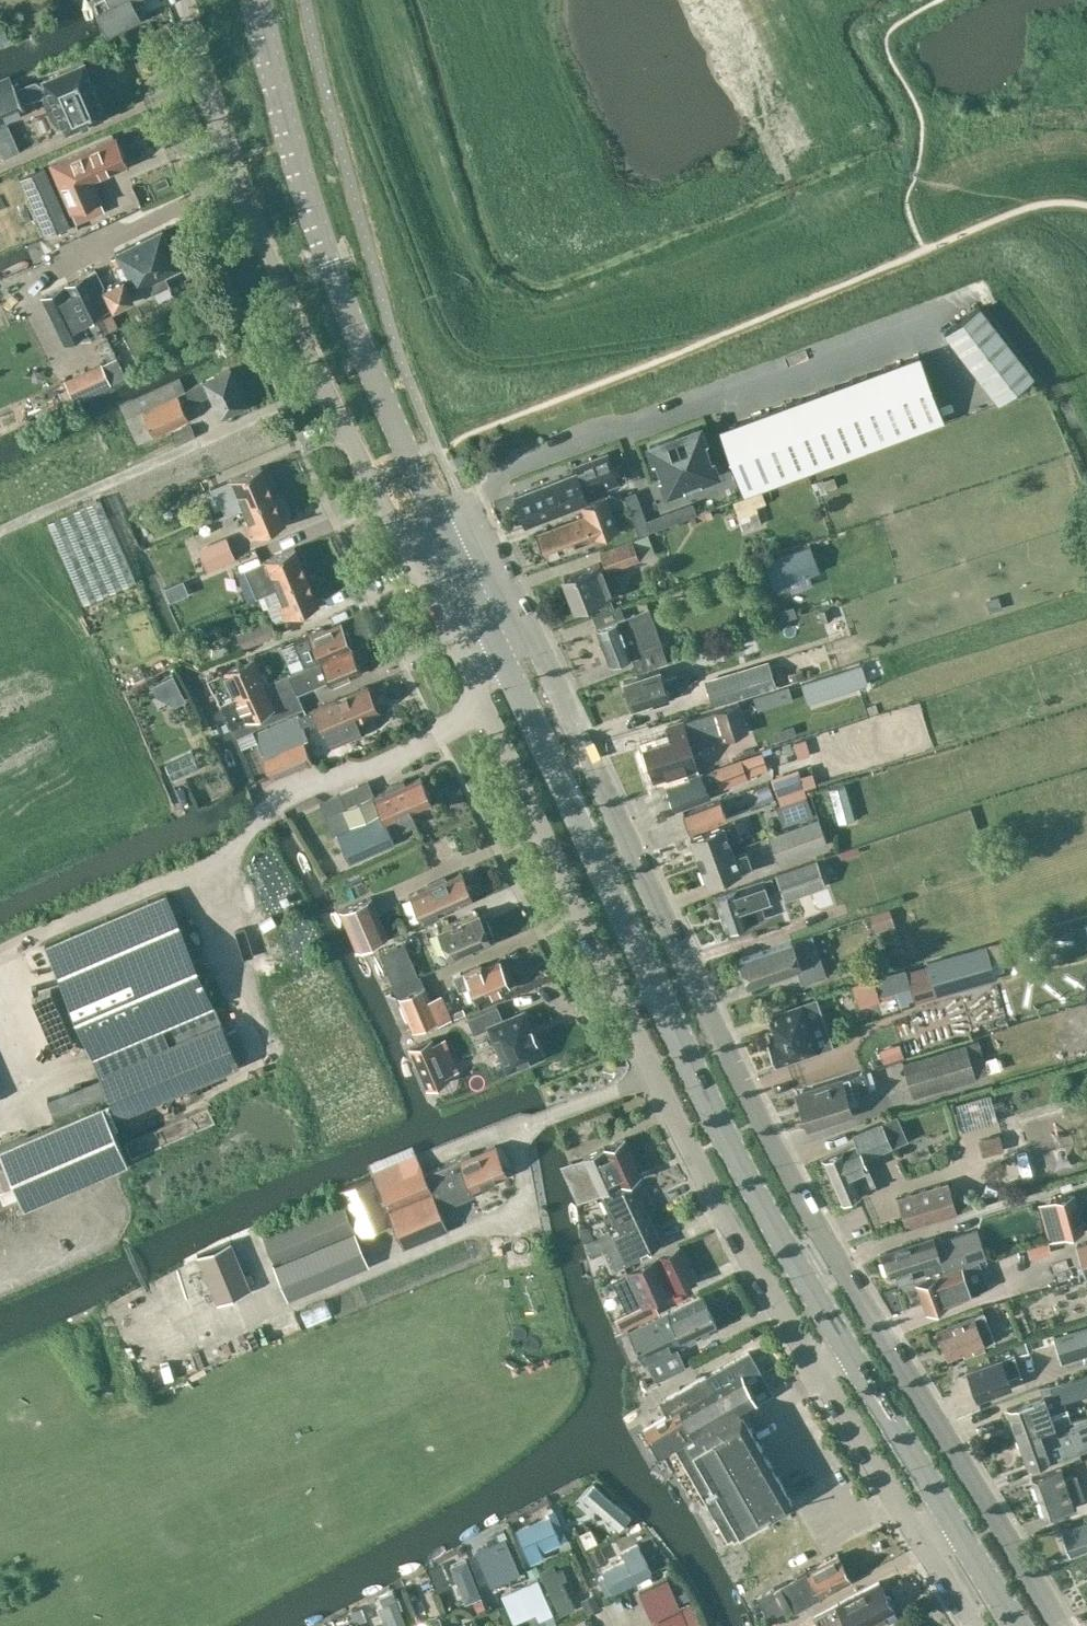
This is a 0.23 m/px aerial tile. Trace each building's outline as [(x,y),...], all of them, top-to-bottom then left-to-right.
[(94,0),(108,31),(139,17),(132,0),(133,0),(95,0),(94,0)] [(123,26),(111,32),(121,53),(136,46),(133,39),(128,37),(123,26)] [(0,87),(0,122),(26,111),(23,103),(34,98),(45,96),(45,97),(47,102),(47,104),(51,112),(51,113),(56,121),(64,127),(65,129),(64,129),(65,132),(68,131),(68,130),(103,115),(104,116),(107,114),(105,111),(98,95),(92,80),(91,81),(83,61),(84,61),(82,58),(79,59),(79,60),(45,76),(45,75),(42,77),(43,80),(39,81),(37,79),(32,79),(16,86),(13,81),(0,87)] [(93,180),(129,165),(116,136),(50,165),(71,213),(101,200),(93,180)] [(46,237),(70,226),(44,168),(20,179),(46,237)] [(122,280),(105,289),(112,303),(150,284),(154,293),(169,286),(165,277),(181,269),(180,268),(162,231),(116,254),(121,265),(116,267),(122,280)] [(112,303),(105,289),(96,271),(42,298),(66,345),(90,333),(91,336),(103,330),(97,317),(114,309),(112,303)] [(956,348),(991,321),(979,306),(944,333),(956,348)] [(991,321),(956,348),(966,361),(1001,334),(991,321)] [(1001,334),(966,361),(977,375),(1012,348),(1001,334)] [(1012,348),(977,375),(987,389),(1022,362),(1012,348)] [(918,355),(719,429),(743,495),(943,420),(918,355)] [(1034,376),(1022,362),(987,389),(998,403),(1034,376)] [(103,365),(68,381),(77,401),(112,385),(103,365)] [(230,369),(185,389),(185,390),(191,403),(209,394),(220,418),(247,406),(230,369)] [(185,390),(185,389),(180,378),(120,406),(138,443),(189,419),(177,393),(185,390)] [(177,444),(195,435),(191,425),(172,434),(177,444)] [(674,437),(649,446),(666,492),(691,482),(716,473),(699,427),(674,437)] [(574,471),(514,494),(525,522),(587,499),(585,495),(626,479),(621,465),(612,468),(607,454),(573,467),(574,471)] [(243,507),(273,495),(261,466),(227,481),(234,498),(238,496),(243,507)] [(628,506),(639,501),(635,491),(624,495),(628,506)] [(285,523),(273,495),(243,507),(248,518),(243,520),(250,537),(285,523)] [(585,515),(537,533),(545,556),(618,529),(606,496),(581,505),(585,515)] [(83,603),(136,579),(111,523),(100,498),(47,522),(48,523),(83,603)] [(631,515),(643,511),(639,501),(628,506),(631,515)] [(195,526),(203,523),(223,514),(218,502),(190,514),(195,526)] [(692,504),(646,521),(650,531),(650,532),(696,515),(692,504)] [(635,525),(646,521),(643,511),(631,515),(635,525)] [(650,531),(646,521),(635,525),(639,536),(650,531)] [(599,563),(563,577),(575,607),(611,594),(608,588),(619,583),(614,569),(654,554),(647,534),(599,552),(604,564),(600,566),(599,563)] [(226,536),(198,548),(207,570),(235,558),(226,536)] [(805,545),(763,559),(768,571),(810,557),(805,545)] [(259,595),(277,588),(307,576),(295,547),(245,568),(256,596),(259,595)] [(367,572),(372,581),(391,572),(386,563),(367,572)] [(277,588),(259,595),(264,606),(269,604),(276,621),(318,604),(307,576),(277,588)] [(563,613),(566,626),(594,619),(591,606),(563,613)] [(637,672),(667,661),(649,608),(596,628),(609,664),(631,656),(637,672)] [(243,648),(277,634),(271,619),(237,633),(243,648)] [(320,659),(351,646),(350,644),(351,641),(347,632),(344,631),(341,622),(324,629),(323,627),(309,633),(310,635),(299,640),(306,654),(316,650),(320,659)] [(320,659),(289,673),(297,692),(328,678),(332,686),(346,679),(346,677),(361,671),(357,661),(359,659),(355,649),(352,649),(351,646),(320,659)] [(777,674),(790,668),(785,655),(771,660),(777,674)] [(203,669),(218,704),(235,696),(265,684),(253,658),(224,671),(219,662),(203,669)] [(860,665),(802,684),(807,701),(865,682),(860,665)] [(770,666),(707,685),(713,706),(776,687),(770,666)] [(660,670),(623,681),(632,707),(651,701),(653,705),(669,699),(668,696),(682,691),(681,687),(677,675),(663,679),(660,670)] [(289,673),(265,684),(235,696),(218,704),(235,737),(250,730),(250,731),(303,707),(297,692),(289,673)] [(313,762),(304,741),(308,739),(302,725),(318,718),(325,733),(329,731),(334,743),(332,744),(332,745),(362,733),(356,719),(378,710),(374,701),(376,698),(373,689),(369,689),(367,686),(310,710),(253,733),(272,779),(313,762)] [(722,739),(747,732),(739,704),(668,726),(671,739),(644,747),(654,778),(696,766),(689,743),(720,733),(722,739)] [(701,772),(666,785),(675,810),(710,797),(708,793),(748,778),(741,760),(701,774),(701,772)] [(798,771),(772,780),(779,799),(804,790),(798,771)] [(841,776),(831,778),(840,813),(850,810),(841,776)] [(350,862),(395,842),(391,833),(411,824),(407,813),(431,803),(430,799),(430,793),(425,788),(421,778),(404,785),(402,782),(386,789),(386,790),(346,807),(340,793),(322,801),(336,833),(337,832),(350,862)] [(806,797),(777,807),(783,825),(812,815),(806,797)] [(720,800),(695,809),(683,813),(689,831),(726,817),(720,800)] [(777,862),(827,843),(819,819),(768,837),(777,862)] [(690,837),(699,861),(732,849),(729,842),(741,837),(735,821),(723,825),(690,837)] [(732,849),(699,861),(707,885),(740,873),(740,872),(752,867),(746,851),(734,856),(732,849)] [(776,874),(784,899),(826,885),(817,860),(776,874)] [(422,920),(472,898),(471,895),(471,888),(466,884),(462,873),(445,881),(443,878),(427,885),(428,887),(411,895),(422,920)] [(727,930),(760,919),(766,917),(761,905),(767,893),(776,890),(771,876),(715,895),(727,930)] [(110,1099),(117,1117),(238,1065),(167,893),(44,946),(100,1076),(37,1103),(45,1122),(108,1095),(110,1099)] [(357,950),(388,937),(371,897),(340,910),(357,950)] [(483,923),(478,912),(438,929),(450,957),(490,940),(488,936),(492,935),(487,921),(483,923)] [(738,946),(780,938),(777,921),(735,929),(738,946)] [(826,974),(812,934),(792,942),(791,942),(739,959),(748,984),(796,967),(801,983),(826,974)] [(928,966),(907,972),(914,1000),(995,976),(990,960),(1003,956),(1000,942),(927,963),(928,966)] [(418,976),(404,943),(380,954),(394,986),(418,976)] [(504,973),(498,961),(482,968),(480,965),(453,976),(459,991),(470,986),(476,1000),(509,986),(507,982),(508,976),(504,973)] [(906,969),(874,978),(879,995),(910,986),(906,969)] [(394,987),(398,997),(424,986),(419,976),(394,987)] [(863,982),(856,984),(863,1005),(880,999),(873,978),(863,982)] [(424,986),(398,997),(413,1031),(439,1020),(424,986)] [(776,1064),(817,1049),(801,1003),(768,1015),(773,1028),(769,1030),(772,1039),(768,1040),(776,1064)] [(497,1005),(467,1018),(473,1033),(489,1026),(508,1070),(542,1055),(541,1053),(535,1039),(535,1038),(531,1027),(530,1027),(523,1013),(524,1012),(523,1010),(521,1011),(503,1019),(497,1005)] [(432,1039),(409,1048),(419,1072),(426,1088),(430,1087),(449,1079),(442,1063),(451,1059),(453,1058),(444,1038),(434,1042),(432,1039),(432,1038),(432,1039)] [(978,1041),(966,1044),(903,1063),(913,1097),(976,1078),(975,1076),(987,1073),(978,1041)] [(877,1075),(901,1067),(896,1051),(872,1059),(877,1075)] [(797,1093),(803,1114),(800,1117),(802,1124),(807,1125),(808,1128),(852,1114),(844,1089),(852,1086),(855,1095),(870,1090),(864,1072),(841,1079),(840,1078),(797,1093)] [(988,1089),(953,1100),(963,1131),(997,1120),(988,1089)] [(135,1158),(117,1117),(110,1099),(5,1144),(31,1203),(135,1158)] [(863,1159),(892,1146),(882,1122),(852,1134),(856,1144),(822,1158),(840,1200),(875,1186),(863,1159)] [(983,1126),(981,1147),(1006,1149),(1007,1127),(983,1126)] [(583,1156),(587,1166),(599,1192),(641,1173),(624,1137),(583,1156)] [(445,1165),(424,1173),(440,1210),(474,1195),(472,1190),(508,1175),(496,1146),(471,1156),(470,1152),(444,1162),(445,1165)] [(417,1156),(371,1176),(392,1224),(394,1223),(403,1248),(448,1230),(440,1210),(424,1173),(417,1156)] [(259,1235),(279,1284),(283,1282),(290,1299),(378,1261),(372,1245),(396,1236),(392,1224),(371,1176),(346,1187),(351,1198),(259,1235)] [(618,1228),(648,1214),(641,1198),(643,1197),(644,1193),(640,1184),(636,1183),(634,1184),(633,1182),(604,1196),(618,1228)] [(898,1197),(906,1226),(957,1211),(948,1182),(898,1197)] [(1073,1198),(1052,1203),(1060,1234),(1080,1229),(1073,1198)] [(662,1243),(648,1214),(618,1228),(613,1230),(626,1259),(662,1243)] [(986,1256),(977,1229),(937,1242),(935,1236),(881,1254),(889,1277),(894,1275),(898,1286),(914,1280),(911,1270),(922,1266),(926,1273),(943,1268),(945,1271),(986,1256)] [(198,1255),(218,1303),(250,1289),(248,1285),(244,1275),(230,1241),(198,1255)] [(1076,1246),(1084,1274),(1086,1273),(1086,1243),(1076,1246)] [(653,1300),(695,1280),(679,1246),(658,1256),(658,1257),(612,1279),(627,1311),(615,1317),(621,1330),(659,1312),(653,1300)] [(972,1295),(961,1267),(917,1284),(927,1312),(972,1295)] [(380,1268),(361,1271),(363,1289),(383,1286),(380,1268)] [(328,1288),(300,1300),(307,1316),(335,1304),(328,1288)] [(702,1296),(629,1331),(642,1362),(645,1361),(655,1381),(686,1366),(677,1346),(717,1327),(702,1296)] [(949,1358),(995,1340),(984,1312),(937,1331),(949,1358)] [(1054,1335),(1061,1361),(1086,1354),(1086,1325),(1054,1335)] [(1008,1377),(1020,1373),(1013,1353),(1001,1358),(1001,1357),(967,1369),(977,1398),(1011,1386),(1008,1377)] [(671,1413),(644,1429),(657,1452),(687,1435),(690,1440),(688,1441),(715,1490),(704,1496),(727,1538),(792,1501),(741,1411),(757,1402),(741,1374),(731,1380),(724,1367),(707,1377),(706,1375),(663,1400),(671,1413)] [(1004,1414),(1008,1424),(1012,1422),(1017,1438),(1053,1424),(1069,1419),(1064,1400),(1086,1393),(1086,1375),(1050,1385),(1052,1395),(1045,1398),(1044,1395),(1007,1409),(1008,1412),(1004,1414)] [(1017,1438),(1028,1468),(1049,1460),(1050,1462),(1079,1451),(1077,1445),(1086,1442),(1086,1422),(1070,1428),(1071,1429),(1057,1435),(1053,1424),(1017,1438)] [(1074,1501),(1084,1498),(1076,1474),(1066,1478),(1062,1467),(1032,1478),(1046,1517),(1076,1506),(1074,1501)] [(559,1505),(519,1518),(529,1549),(569,1536),(559,1505)] [(1062,1531),(1071,1555),(1086,1549),(1086,1522),(1062,1531)] [(485,1543),(492,1566),(510,1560),(502,1537),(485,1543)] [(560,1554),(545,1559),(559,1602),(574,1598),(560,1554)] [(798,1576),(757,1597),(745,1603),(756,1625),(764,1625),(771,1622),(769,1619),(810,1598),(812,1601),(851,1580),(838,1555),(807,1571),(806,1570),(797,1575),(798,1576)] [(894,1610),(879,1582),(836,1604),(814,1616),(819,1625),(875,1625),(887,1620),(884,1615),(894,1610)] [(419,1612),(425,1625),(449,1625),(440,1604),(419,1612)]
